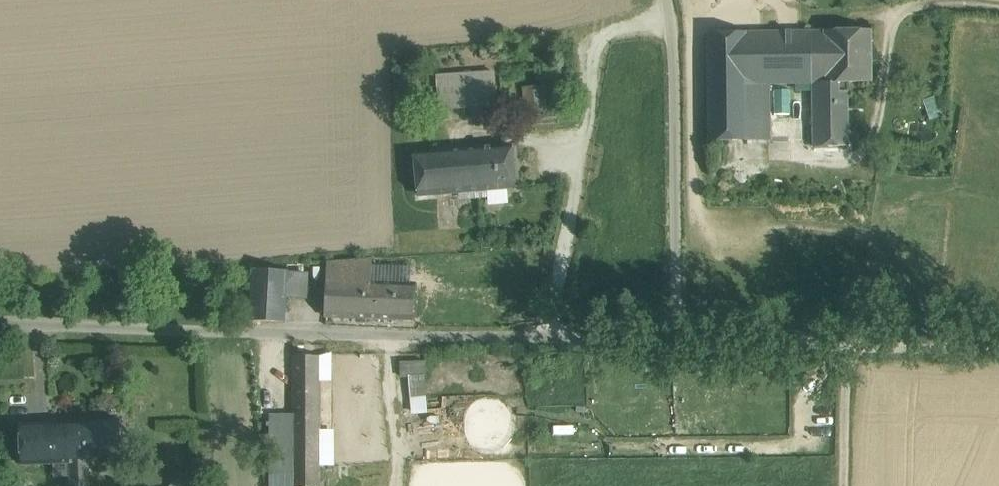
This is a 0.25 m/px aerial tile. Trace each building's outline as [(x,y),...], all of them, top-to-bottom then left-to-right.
[(871,31),(823,32),(824,83),(826,83),(848,83),(871,82),(871,31)] [(823,32),(744,33),(745,140),(770,140),(769,84),(807,83),(813,83),(824,83),(823,32)] [(744,33),(707,33),(708,140),(745,140),(744,33)] [(494,48),(479,50),(480,58),(494,57),(494,48)] [(494,72),(478,73),(480,107),(497,106),(494,72)] [(478,73),(436,76),(439,109),(480,107),(478,73)] [(848,83),(826,83),(824,83),(813,83),(814,146),(848,145),(848,83)] [(511,145),(479,148),(483,190),(515,187),(511,145)] [(479,148),(415,153),(419,195),(465,191),(466,195),(472,195),(472,190),(483,190),(479,148)] [(372,259),(329,262),(326,316),(359,319),(361,281),(371,281),(372,259)] [(288,271),(252,269),(249,321),(285,322),(287,292),(288,271)] [(371,281),(361,281),(359,319),(413,321),(415,283),(371,281)] [(307,292),(287,292),(285,322),(305,323),(307,292)] [(293,356),(294,485),(320,485),(320,356),(293,356)] [(409,411),(427,412),(427,358),(410,358),(409,411)] [(278,399),(260,400),(261,421),(279,421),(278,399)] [(50,424),(52,464),(70,463),(71,485),(89,485),(88,462),(122,460),(120,421),(50,424)] [(50,424),(20,425),(22,465),(52,464),(50,424)]
